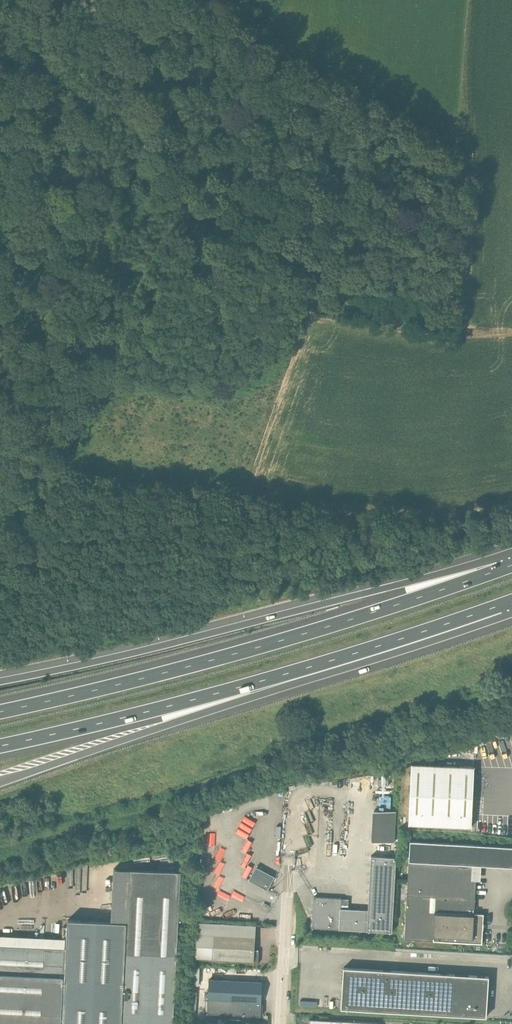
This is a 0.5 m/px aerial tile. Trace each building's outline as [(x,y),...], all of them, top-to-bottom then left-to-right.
[(474,767),(411,764),(409,824),(471,827),(474,767)] [(396,813),(374,812),(373,843),(395,844),(396,813)] [(409,862),(404,939),(482,944),(484,914),(474,914),(477,865),(511,867),(511,847),(410,841),(409,862)] [(393,932),(397,857),(370,856),(368,910),(341,908),(341,898),(314,897),(312,928),(393,932)] [(256,868),(249,881),(267,891),(274,878),(256,868)] [(180,872),(129,870),(127,922),(68,920),(66,949),(65,949),(65,939),(0,936),(0,1023),(173,1023),(181,872),(180,872)] [(259,952),(254,951),(256,926),(197,922),(195,958),(246,961),(246,963),(258,964),(259,952)] [(341,1008),(476,1016),(486,1017),(489,976),(343,967),(341,1008)] [(262,982),(209,979),(207,1014),(260,1017),(262,982)]
